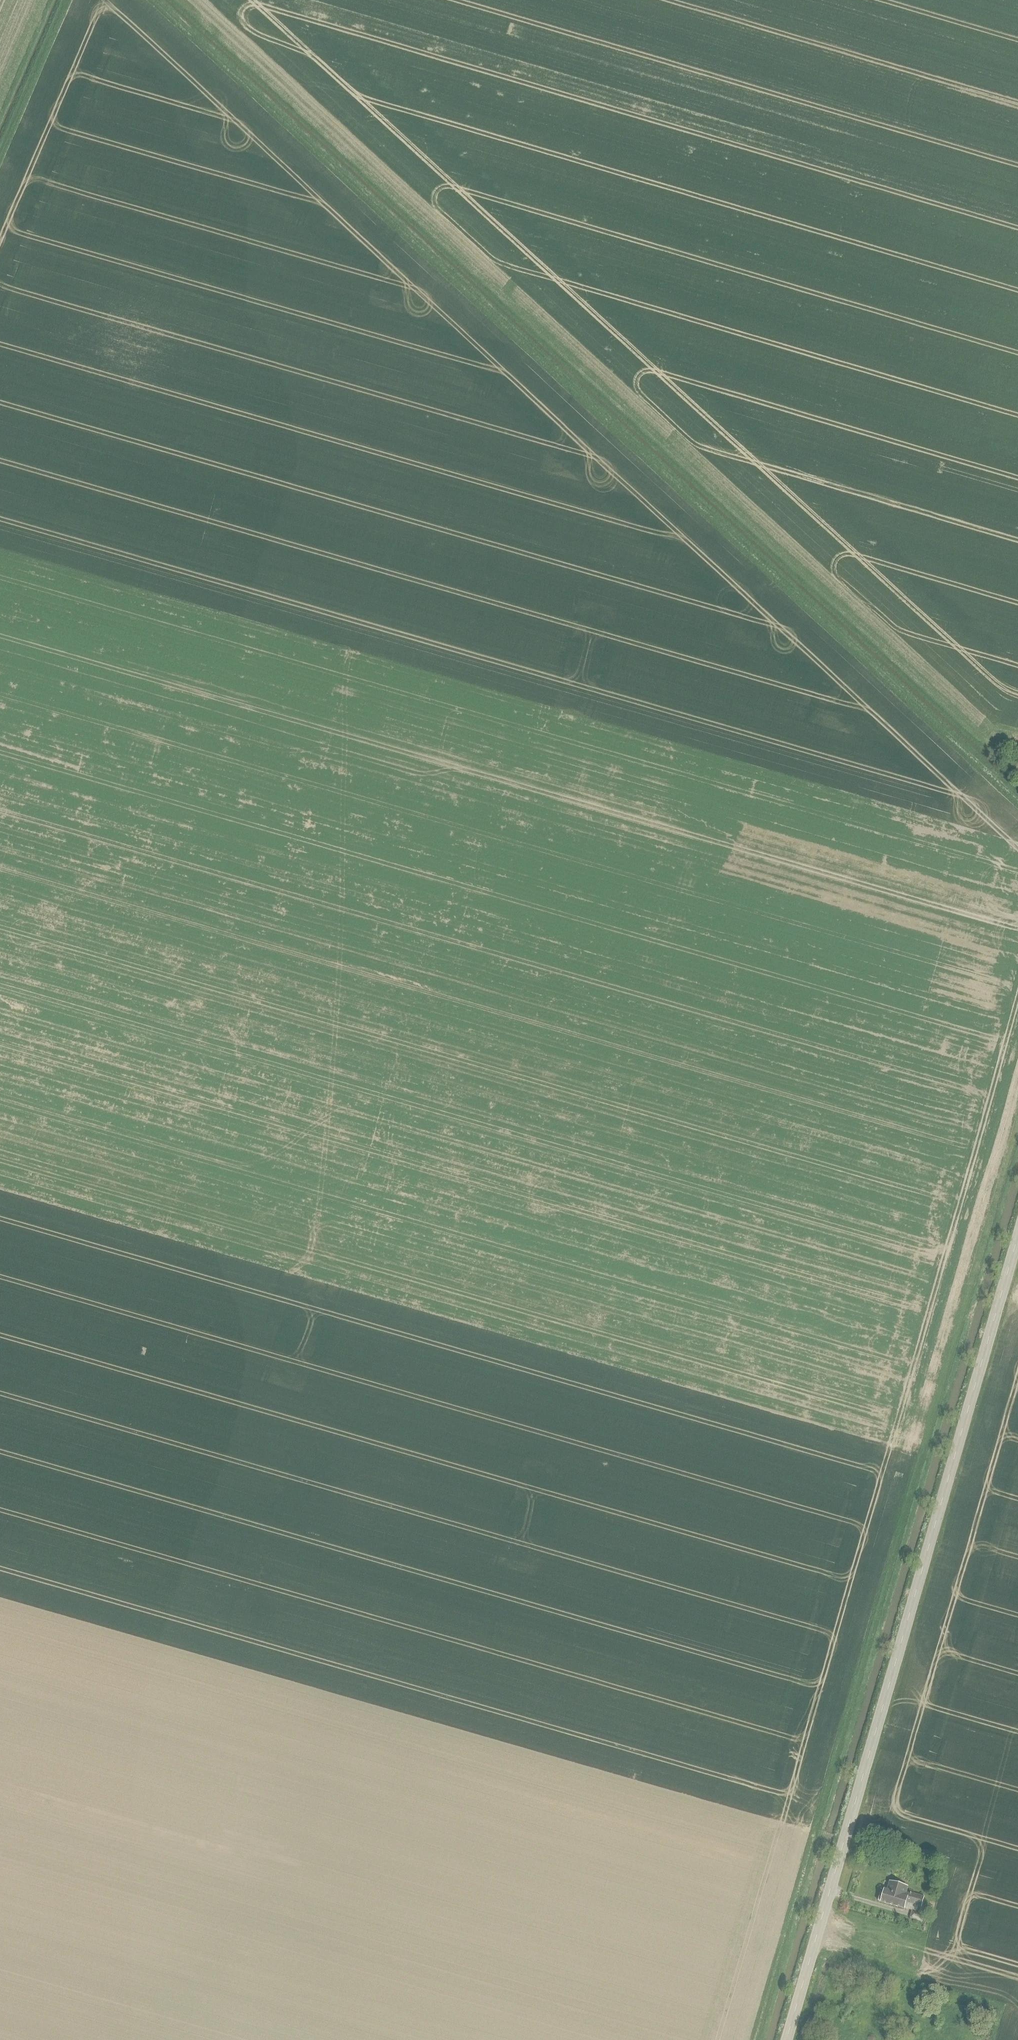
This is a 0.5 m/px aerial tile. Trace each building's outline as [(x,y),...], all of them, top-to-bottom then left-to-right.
[(885,1887),(881,1899),(908,1907),(910,1901),(913,1891),(914,1886),(894,1880),(891,1889),(885,1887)] [(910,1901),(924,1905),(927,1895),(913,1891),(910,1901)]
